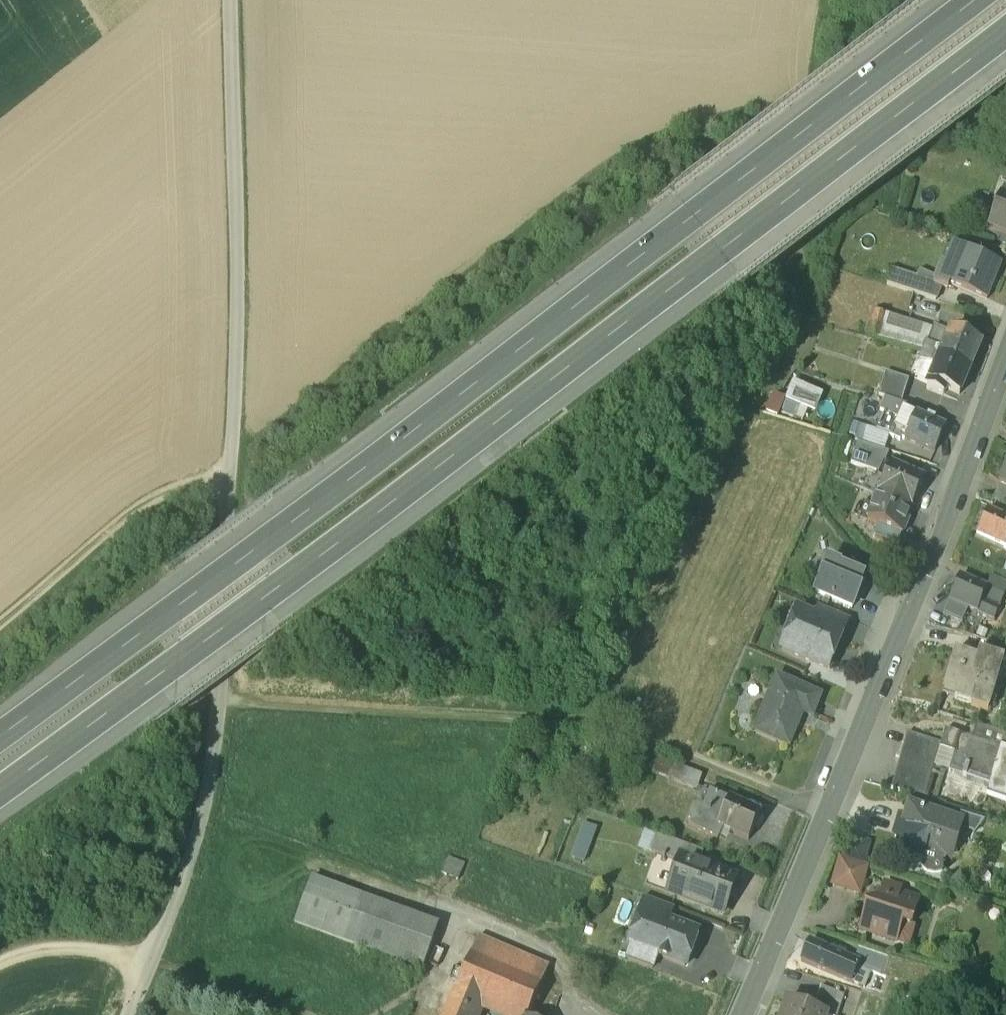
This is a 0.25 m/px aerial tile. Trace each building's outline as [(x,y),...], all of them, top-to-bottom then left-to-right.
[(1000,193),(987,226),(1005,233),(1005,196),(1001,194),(1000,193)] [(953,268),(940,262),(935,276),(932,282),(940,285),(947,288),(948,284),(986,299),(1001,263),(962,247),(953,268)] [(916,276),(890,268),(885,283),(935,298),(940,285),(932,282),(935,276),(918,269),(916,276)] [(934,315),(911,308),(907,321),(931,328),(934,315)] [(907,321),(883,313),(876,338),(876,339),(921,350),(922,350),(926,341),(931,328),(907,321)] [(970,330),(956,324),(953,330),(967,336),(970,330)] [(942,348),(939,355),(969,367),(980,342),(967,336),(953,330),(950,329),(942,348)] [(942,348),(926,341),(922,350),(939,355),(942,348)] [(922,350),(921,350),(918,359),(931,361),(932,359),(936,361),(939,355),(922,350)] [(969,367),(939,355),(936,361),(928,381),(945,388),(958,393),(969,367)] [(908,377),(884,370),(877,394),(901,401),(908,377)] [(794,380),(782,410),(804,419),(809,407),(817,410),(824,392),(794,380)] [(945,388),(928,381),(926,386),(942,393),(945,388)] [(915,414),(902,408),(893,429),(901,432),(899,436),(904,438),(915,414)] [(915,414),(904,438),(934,451),(944,426),(932,421),(925,418),(915,414)] [(888,434),(866,427),(861,442),(883,449),(888,434)] [(883,450),(860,443),(856,458),(878,464),(883,450)] [(923,478),(890,464),(889,466),(883,464),(877,477),(883,479),(877,493),(910,508),(923,478)] [(998,483),(991,498),(1005,502),(1005,487),(998,483)] [(910,508),(877,493),(866,519),(879,525),(900,534),(907,519),(906,519),(910,508)] [(986,512),(975,536),(1004,548),(1005,545),(1005,520),(986,512)] [(900,534),(879,525),(874,537),(895,545),(900,534)] [(835,564),(825,560),(819,573),(818,573),(817,574),(820,576),(814,592),(850,607),(858,590),(856,589),(861,577),(836,567),(838,564),(836,563),(835,564)] [(985,588),(958,577),(948,601),(976,613),(981,600),(986,588),(985,588)] [(989,577),(985,588),(986,588),(981,600),(998,607),(1005,587),(1005,584),(989,577)] [(998,607),(981,600),(976,613),(992,620),(998,607)] [(812,617),(796,611),(781,647),(826,666),(842,630),(841,629),(845,618),(817,606),(812,617)] [(990,624),(980,620),(977,628),(987,632),(990,624)] [(985,642),(982,653),(1002,659),(1001,660),(1005,661),(1005,648),(985,642)] [(976,658),(954,652),(943,689),(955,692),(953,698),(970,703),(969,705),(987,710),(1001,660),(1002,659),(982,653),(978,652),(976,658)] [(818,694),(775,676),(754,729),(787,743),(800,710),(810,714),(818,694)] [(944,729),(941,740),(938,747),(940,748),(953,752),(947,770),(988,782),(985,791),(1005,798),(1005,733),(975,724),(971,737),(944,729)] [(941,740),(906,730),(898,759),(922,766),(918,778),(930,782),(940,748),(938,747),(941,740)] [(700,784),(704,774),(659,757),(653,773),(705,793),(707,786),(700,784)] [(922,766),(898,759),(890,785),(917,793),(926,796),(930,782),(918,778),(922,766)] [(759,810),(728,796),(708,788),(701,804),(692,825),(716,837),(721,826),(747,837),(759,810)] [(926,796),(917,793),(913,805),(923,807),(926,796)] [(696,802),(687,823),(692,825),(701,804),(696,802)] [(908,803),(903,822),(897,821),(894,832),(898,837),(894,849),(905,852),(913,850),(940,858),(941,857),(949,849),(953,836),(958,818),(957,817),(923,807),(913,805),(908,803)] [(984,816),(959,809),(957,817),(958,818),(953,836),(956,837),(957,833),(959,830),(962,828),(966,827),(969,827),(973,829),(979,821),(984,816)] [(586,861),(599,827),(585,822),(572,856),(586,861)] [(858,833),(853,853),(868,856),(872,836),(858,833)] [(702,850),(656,834),(650,852),(678,862),(680,855),(698,861),(702,850)] [(940,858),(913,850),(910,863),(915,865),(920,862),(924,866),(930,868),(936,868),(941,867),(941,857),(940,858)] [(862,861),(839,854),(832,880),(858,888),(866,862),(862,861)] [(698,861),(680,855),(678,862),(667,892),(720,911),(733,874),(698,861)] [(463,864),(447,858),(441,873),(457,880),(463,864)] [(881,892),(877,891),(876,896),(868,900),(860,925),(895,935),(900,917),(909,920),(916,895),(897,890),(899,884),(884,880),(881,892)] [(321,931),(336,890),(312,881),(297,922),(321,931)] [(360,898),(336,890),(321,931),(321,932),(343,940),(356,909),(360,898)] [(671,907),(642,897),(637,912),(638,912),(644,914),(645,912),(667,920),(671,907)] [(360,898),(356,909),(432,936),(436,925),(360,898)] [(432,936),(356,909),(343,940),(420,969),(432,936)] [(638,912),(629,940),(630,943),(633,944),(644,914),(638,912)] [(667,920),(645,912),(644,914),(633,944),(633,946),(656,954),(684,964),(696,930),(667,920)] [(442,1014),(474,1014),(481,1000),(509,1013),(517,1014),(526,1014),(547,965),(477,935),(442,1014)] [(845,952),(808,937),(800,957),(863,982),(869,966),(871,963),(853,955),(845,952)] [(656,954),(633,946),(633,944),(630,943),(624,958),(651,968),(656,954)] [(886,951),(858,943),(853,955),(871,963),(869,966),(879,970),(886,951)] [(843,989),(820,981),(812,1004),(826,1008),(826,1009),(835,1013),(843,989)] [(786,995),(780,1013),(785,1014),(824,1014),(826,1009),(826,1008),(812,1004),(786,995)]
